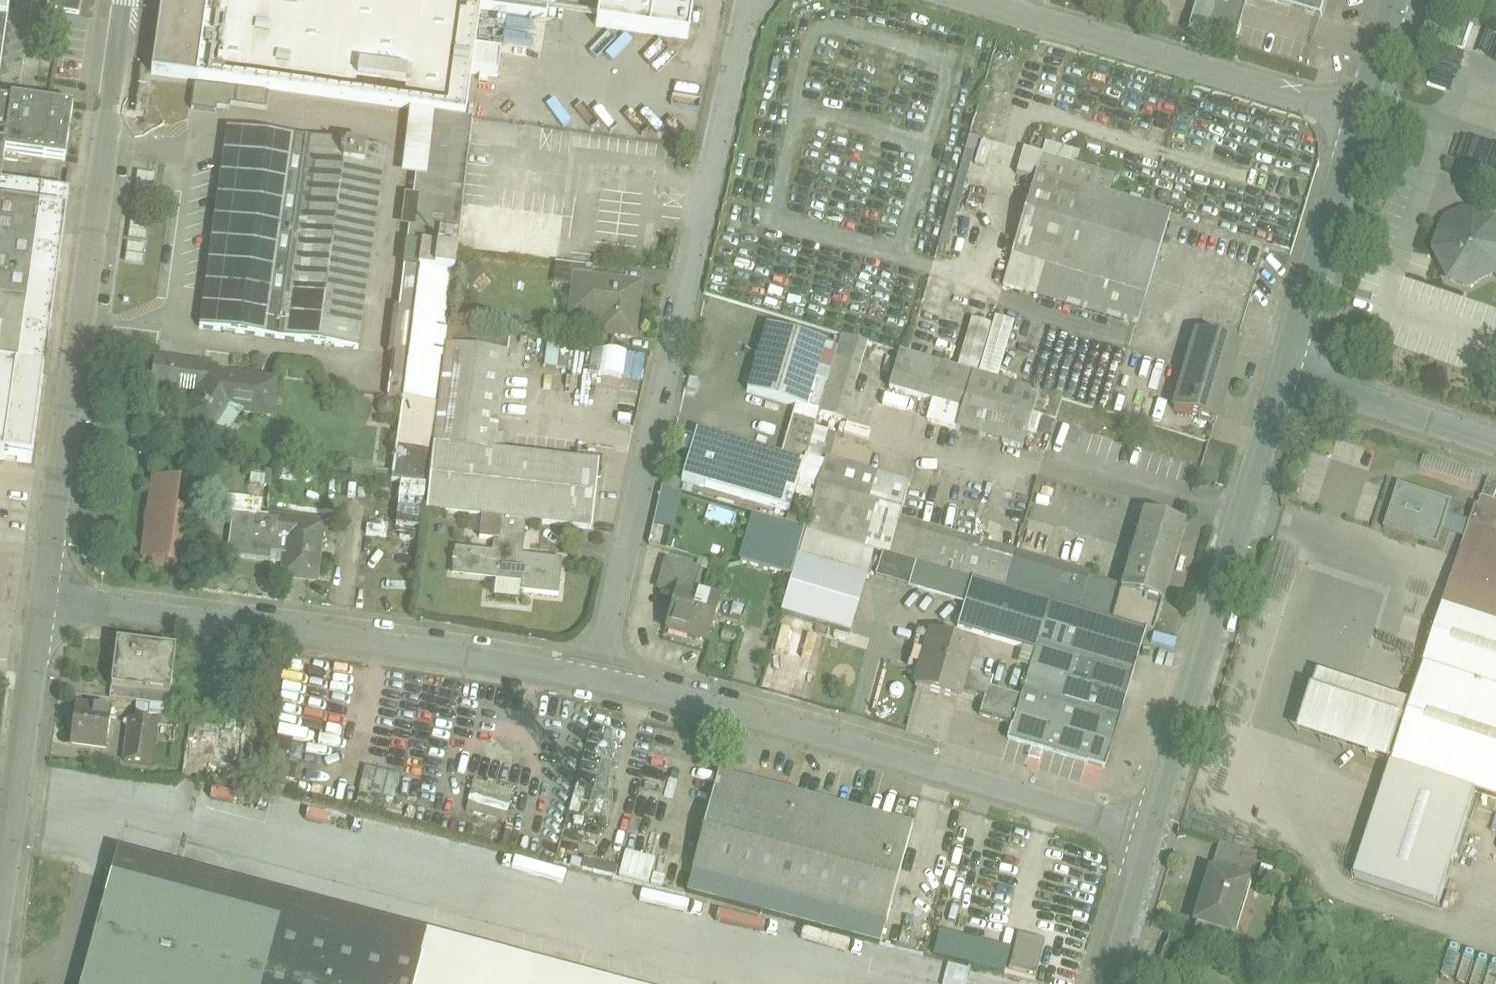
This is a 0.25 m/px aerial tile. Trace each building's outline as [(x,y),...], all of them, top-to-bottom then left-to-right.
[(10,0),(0,0),(0,73),(10,0)] [(60,11),(80,14),(82,0),(62,0),(60,11)] [(152,74),(199,81),(199,80),(466,118),(481,8),(480,8),(481,5),(482,0),(163,0),(152,74)] [(481,5),(480,8),(481,8),(547,17),(549,0),(482,0),(481,5)] [(595,27),(688,39),(692,4),(663,0),(599,0),(595,27)] [(1195,10),(1244,25),(1252,0),(1198,0),(1195,10)] [(1323,14),(1327,0),(1275,0),(1323,14)] [(1244,25),(1195,10),(1190,27),(1239,42),(1244,25)] [(267,94),(195,86),(196,86),(195,85),(192,110),(217,113),(218,108),(231,109),(231,105),(267,110),(269,94),(267,94)] [(12,98),(11,100),(0,98),(0,185),(1,185),(1,183),(5,159),(18,161),(19,154),(66,161),(74,107),(12,98)] [(439,115),(432,169),(418,168),(388,398),(404,400),(438,404),(446,346),(463,208),(473,120),(439,115)] [(387,150),(228,129),(200,327),(359,350),(387,150)] [(133,199),(150,199),(151,173),(134,173),(133,199)] [(1171,213),(1037,173),(1012,255),(1013,255),(1003,285),(1023,291),(1032,261),(1147,295),(1171,213)] [(45,374),(70,192),(1,183),(1,185),(0,185),(0,368),(45,374)] [(1467,213),(1448,223),(1441,241),(1438,251),(1438,252),(1451,280),(1452,281),(1471,287),(1495,275),(1495,224),(1495,223),(1486,219),(1485,220),(1467,213)] [(143,262),(144,223),(128,222),(127,261),(143,262)] [(593,268),(560,264),(559,276),(591,280),(593,268)] [(591,280),(559,276),(558,283),(575,285),(572,315),(614,321),(613,335),(633,337),(639,286),(591,280)] [(827,343),(767,325),(747,392),(796,406),(807,409),(816,380),(827,343)] [(1239,346),(1198,333),(1175,410),(1216,423),(1239,346)] [(870,342),(843,334),(819,412),(846,420),(870,342)] [(508,353),(446,346),(438,404),(433,447),(495,454),(508,353)] [(973,373),(901,351),(890,388),(963,409),(973,373)] [(596,352),(595,377),(642,378),(642,353),(596,352)] [(188,364),(155,360),(152,385),(176,388),(178,379),(185,381),(188,364)] [(276,382),(229,376),(229,378),(221,377),(220,376),(219,374),(218,374),(204,372),(205,367),(188,364),(185,381),(201,383),(199,392),(183,417),(180,420),(179,422),(179,423),(179,426),(179,428),(180,432),(183,434),(185,436),(188,436),(190,437),(192,436),(195,435),(197,434),(199,431),(210,438),(212,437),(208,435),(224,411),(271,417),(276,382)] [(0,368),(0,468),(30,472),(45,374),(0,368)] [(1040,392),(973,373),(963,409),(957,428),(1023,447),(1033,413),(1040,392)] [(827,383),(816,380),(807,409),(796,406),(793,416),(816,423),(819,412),(827,383)] [(1063,399),(1040,392),(1033,413),(1057,420),(1063,399)] [(438,404),(404,400),(392,482),(402,484),(426,487),(428,487),(433,447),(438,404)] [(816,423),(793,416),(781,456),(804,463),(814,429),(816,423)] [(814,429),(804,463),(794,498),(813,504),(826,459),(828,460),(835,435),(814,429)] [(781,456),(697,431),(682,481),(790,512),(794,498),(804,463),(781,456)] [(495,454),(433,447),(428,487),(430,487),(428,511),(483,517),(526,522),(592,529),(599,465),(495,454)] [(828,460),(826,459),(813,504),(806,530),(874,550),(883,552),(890,554),(900,518),(911,483),(828,460)] [(154,482),(144,556),(143,556),(143,558),(144,558),(143,559),(167,562),(167,563),(168,563),(179,564),(180,563),(180,562),(187,512),(187,511),(187,510),(176,508),(179,485),(180,484),(179,484),(179,483),(155,479),(154,481),(154,480),(154,482)] [(1490,481),(1484,497),(1495,500),(1495,499),(1495,483),(1490,481)] [(426,487),(402,484),(397,526),(421,529),(426,487)] [(1447,516),(1451,501),(1394,485),(1381,530),(1438,547),(1442,533),(1459,538),(1464,521),(1447,516)] [(655,488),(652,527),(673,529),(676,490),(655,488)] [(1483,497),(1480,508),(1477,507),(1471,527),(1495,536),(1495,502),(1483,497)] [(225,499),(224,513),(255,515),(256,501),(225,499)] [(270,518),(234,514),(229,557),(272,562),(273,555),(287,557),(289,539),(268,536),(270,518)] [(806,530),(755,515),(741,562),(792,578),(806,530)] [(503,519),(483,517),(481,539),(495,541),(493,553),(500,554),(501,541),(503,519)] [(323,525),(270,518),(268,536),(289,539),(287,557),(284,577),(316,582),(323,525)] [(973,539),(900,518),(890,554),(917,562),(962,576),(973,539)] [(562,560),(523,556),(526,522),(503,519),(501,541),(500,554),(493,553),(456,549),(456,557),(454,557),(454,562),(455,562),(454,572),(499,577),(500,573),(523,575),(522,592),(559,596),(562,560)] [(1184,531),(1142,519),(1122,589),(1163,601),(1184,531)] [(1471,527),(1425,665),(1426,666),(1495,689),(1495,536),(1471,527)] [(781,613),(850,633),(874,550),(806,530),(792,578),(781,613)] [(1017,552),(973,539),(962,576),(1006,589),(1017,552)] [(890,554),(883,552),(876,576),(909,586),(917,562),(890,554)] [(1091,574),(1017,552),(1006,589),(1050,602),(1080,610),(1089,580),(1091,574)] [(917,562),(909,586),(964,603),(958,626),(1036,649),(1050,602),(1006,589),(962,576),(917,562)] [(700,573),(667,563),(659,591),(676,596),(677,592),(693,597),(700,573)] [(1122,589),(1089,580),(1080,610),(1148,630),(1154,632),(1163,601),(1122,589)] [(693,597),(677,592),(676,596),(666,631),(709,643),(720,604),(693,597)] [(1080,610),(1050,602),(1036,649),(1024,692),(1120,720),(1148,630),(1080,610)] [(975,646),(932,633),(926,650),(931,652),(925,670),(921,670),(916,687),(959,700),(962,692),(985,698),(987,698),(991,685),(997,668),(971,660),(975,646)] [(176,651),(119,643),(113,686),(171,694),(176,651)] [(1426,666),(1413,704),(1393,766),(1475,793),(1495,800),(1495,689),(1426,666)] [(1413,704),(1319,673),(1299,734),(1393,766),(1413,704)] [(1023,696),(991,685),(987,698),(985,698),(980,715),(1014,725),(1023,696)] [(1120,720),(1024,692),(1023,696),(1014,725),(1010,740),(1105,768),(1120,720)] [(112,709),(88,705),(87,712),(76,710),(71,743),(107,749),(112,709)] [(157,723),(131,720),(125,762),(151,765),(157,723)] [(1475,793),(1393,766),(1355,880),(1437,907),(1475,793)] [(381,798),(394,800),(399,775),(361,768),(354,806),(379,810),(381,798)] [(914,826),(719,773),(692,871),(888,923),(914,826)] [(469,783),(465,813),(506,819),(510,789),(469,783)] [(576,789),(570,812),(579,814),(586,791),(576,789)] [(1257,854),(1221,843),(1214,866),(1250,877),(1257,854)] [(621,853),(617,877),(648,882),(652,858),(621,853)] [(1246,883),(1211,873),(1204,895),(1205,896),(1191,942),(1224,953),(1246,883)] [(110,874),(81,983),(520,983),(110,874)] [(1010,950),(940,932),(934,955),(1005,972),(1010,950)] [(1044,941),(1018,935),(1010,969),(1036,975),(1044,941)] [(1182,939),(1170,935),(1166,947),(1165,947),(1164,947),(1178,952),(1179,951),(1182,939)] [(1178,952),(1164,947),(1156,973),(1178,980),(1186,954),(1179,951),(1178,952)] [(941,983),(966,983),(968,970),(945,966),(941,983)]
